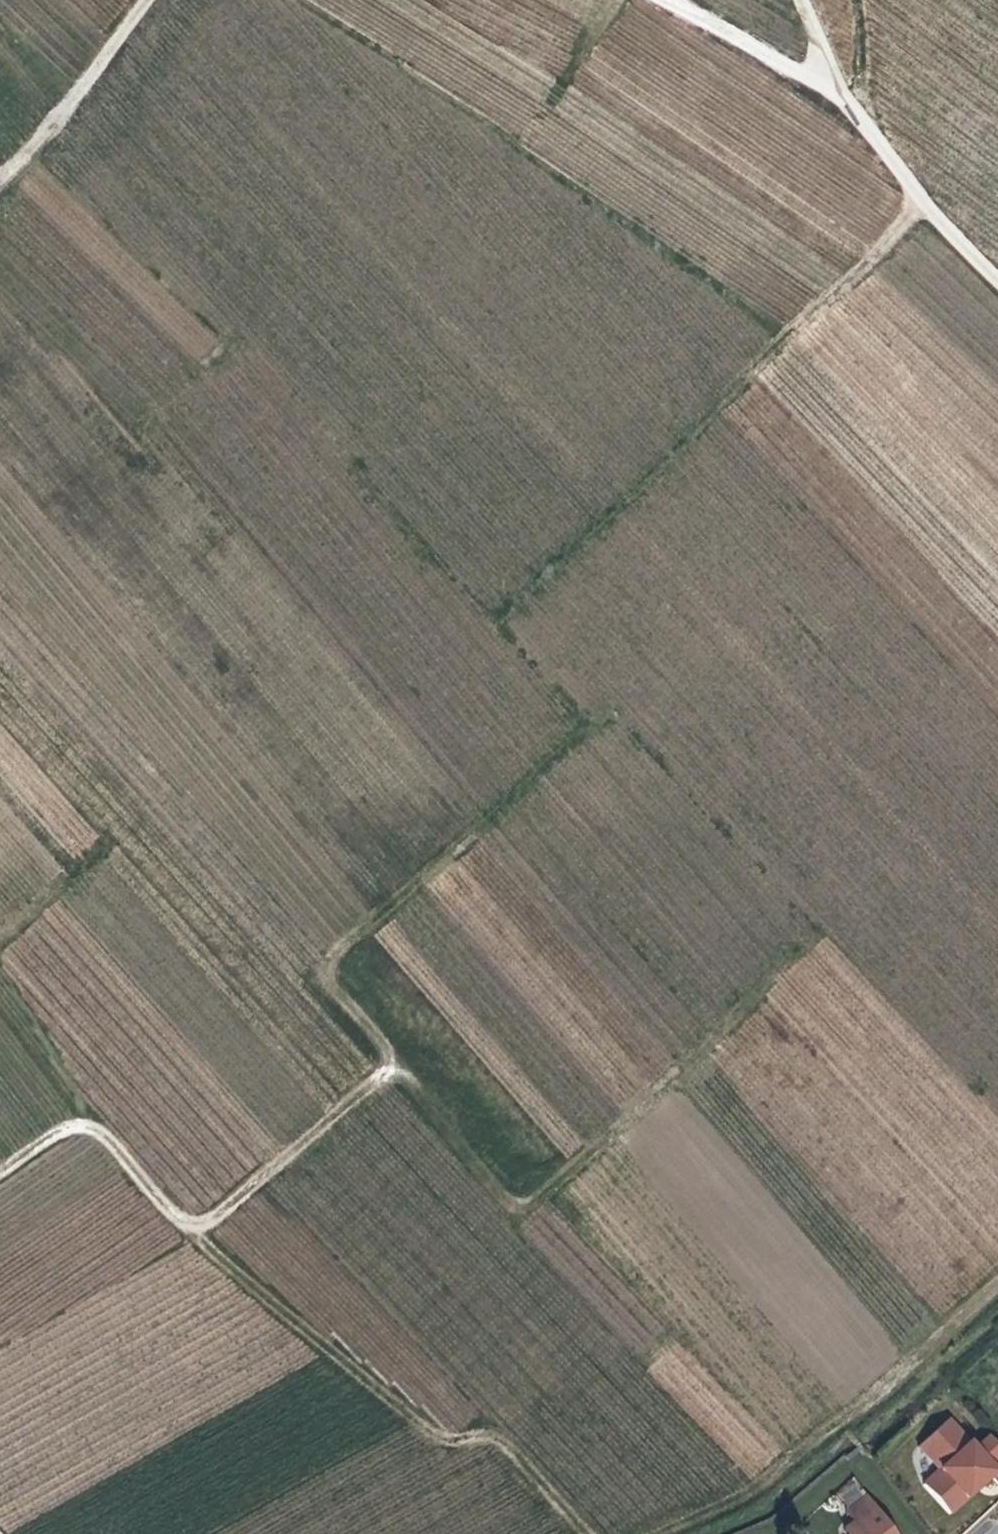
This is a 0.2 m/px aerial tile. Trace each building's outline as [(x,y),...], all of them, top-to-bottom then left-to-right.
[(921,1486),(947,1514),(978,1486),(997,1468),(997,1452),(986,1438),(971,1451),(944,1421),(915,1447),(937,1471),(921,1486)] [(866,1498),(840,1516),(845,1524),(852,1533),(890,1533),(866,1498)] [(840,1533),(852,1533),(845,1524),(837,1530),(840,1533)]
